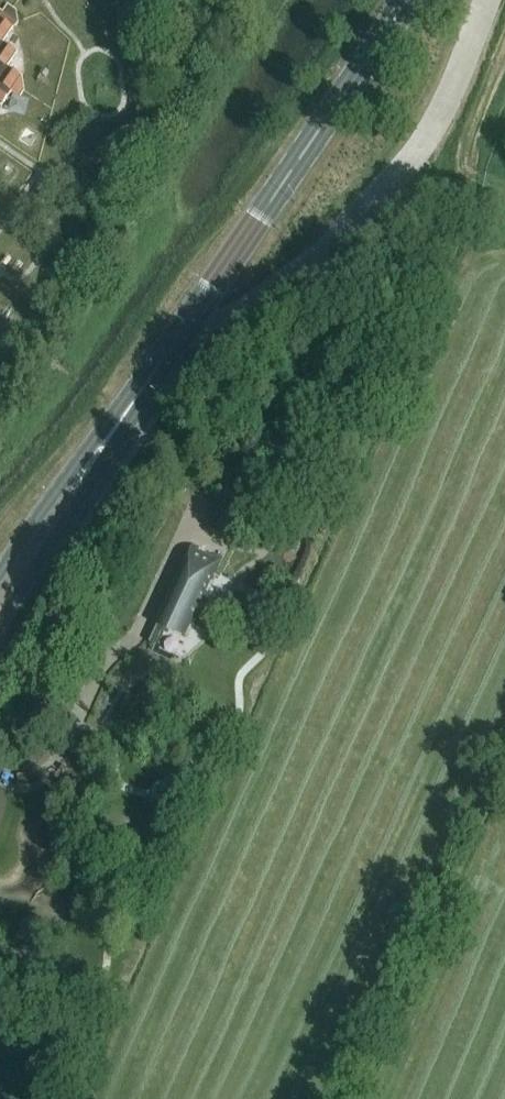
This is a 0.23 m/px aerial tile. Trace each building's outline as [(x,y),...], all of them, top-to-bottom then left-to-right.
[(2,108),(12,94),(19,99),(24,91),(22,79),(8,69),(18,54),(3,44),(18,23),(16,11),(8,5),(3,12),(0,10),(0,107),(2,108)] [(198,554),(201,548),(193,544),(187,556),(190,557),(159,623),(149,644),(151,645),(161,624),(167,627),(167,626),(183,634),(184,634),(192,617),(192,618),(215,569),(218,570),(223,558),(215,554),(212,561),(198,554)]
